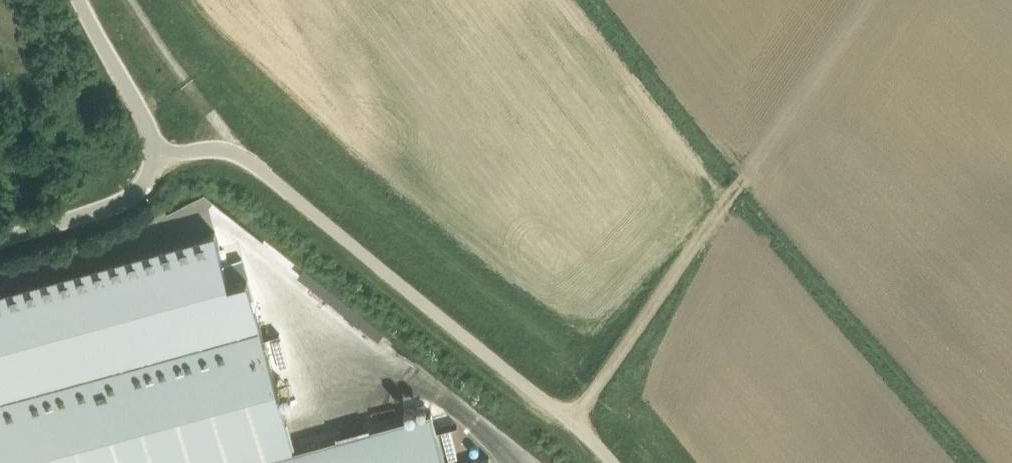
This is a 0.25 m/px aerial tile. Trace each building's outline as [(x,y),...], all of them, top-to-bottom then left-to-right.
[(293,445),(247,277),(228,282),(214,229),(0,289),(0,462),(229,462),(293,445)] [(431,411),(241,462),(445,462),(431,411)]
